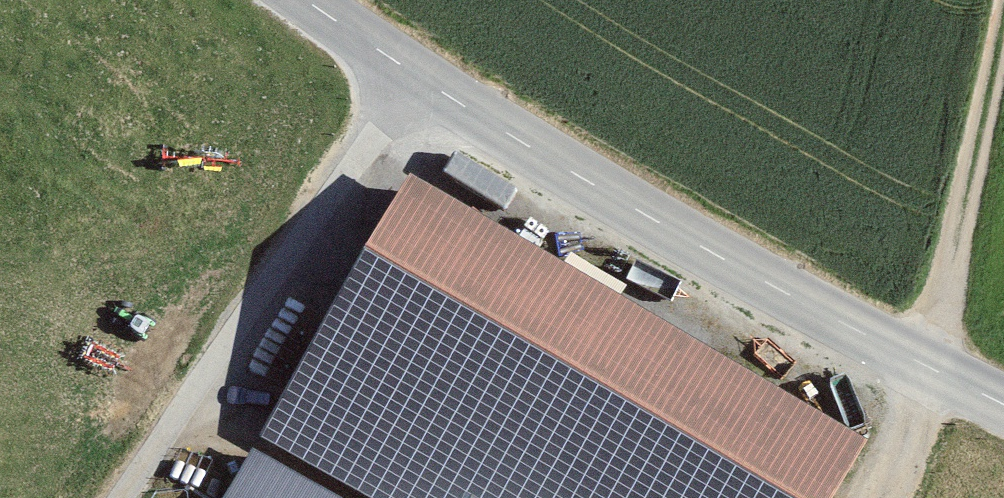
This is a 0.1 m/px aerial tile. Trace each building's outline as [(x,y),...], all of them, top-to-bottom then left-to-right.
[(410,176),(259,436),(367,497),(850,497),(880,446),(410,176)] [(222,494),(228,497),(353,497),(252,441),(222,494)]
